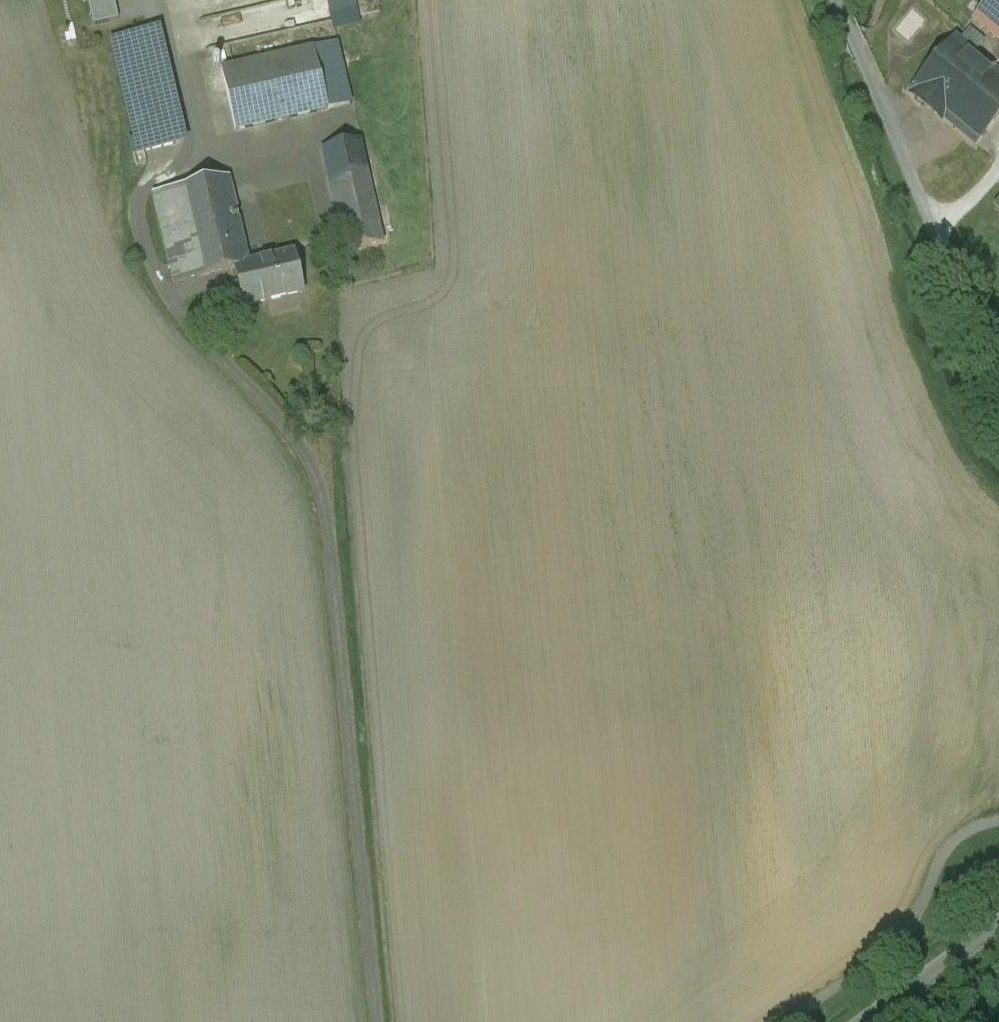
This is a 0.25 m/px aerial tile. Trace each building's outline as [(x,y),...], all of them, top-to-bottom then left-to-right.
[(94,24),(119,18),(114,0),(88,0),(94,24)] [(974,12),(998,33),(998,0),(984,0),(974,12)] [(290,49),(285,30),(227,45),(232,64),(290,49)] [(149,31),(118,39),(144,150),(175,143),(149,31)] [(956,33),(912,85),(975,137),(998,109),(998,68),(956,33)] [(313,46),(221,67),(235,129),(328,108),(313,46)] [(360,137),(322,146),(345,249),(383,241),(360,137)] [(229,175),(154,192),(175,281),(234,267),(250,264),(249,261),(248,256),(229,175)] [(294,251),(249,261),(250,264),(234,267),(243,305),(304,291),(294,251)]
